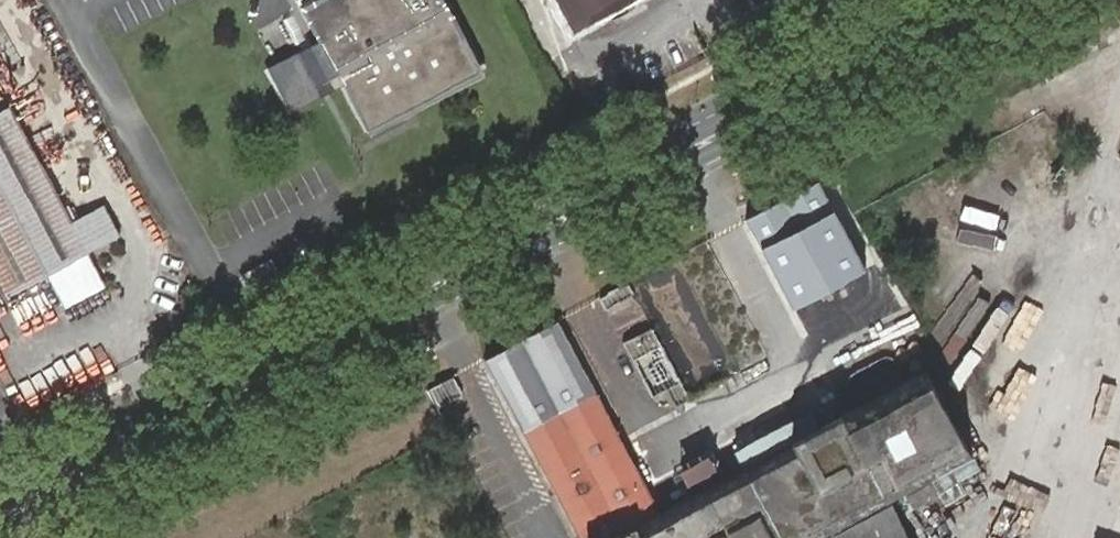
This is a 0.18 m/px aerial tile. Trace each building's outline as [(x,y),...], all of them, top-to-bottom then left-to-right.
[(368,124),(478,65),(444,0),(301,0),(321,39),(312,43),(299,51),(274,63),(293,99),(341,74),(368,124)] [(572,35),(636,0),(554,0),(572,35)] [(64,308),(105,286),(87,254),(120,236),(104,204),(72,221),(9,105),(0,110),(0,288),(5,297),(46,275),(64,308)] [(821,183),(747,222),(792,308),(866,270),(821,183)] [(253,294),(261,289),(251,271),(244,275),(253,294)] [(643,325),(631,284),(603,293),(615,334),(643,325)] [(477,357),(568,537),(589,537),(650,508),(554,318),(477,357)] [(653,412),(683,398),(648,324),(618,338),(653,412)] [(589,537),(800,537),(881,496),(976,449),(931,363),(650,508),(589,537)]
